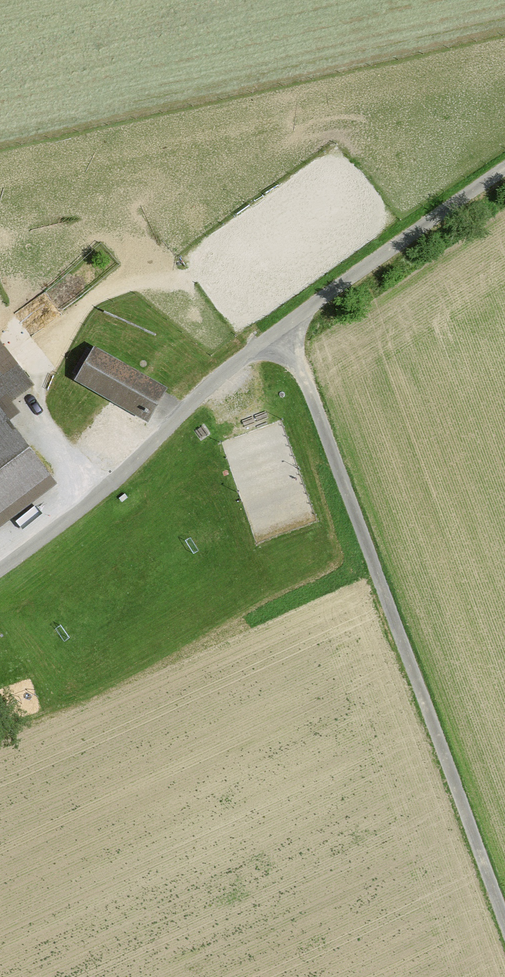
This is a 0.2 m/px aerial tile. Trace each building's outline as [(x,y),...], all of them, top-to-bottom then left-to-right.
[(95,349),(74,383),(149,427),(169,393),(95,349)] [(0,357),(0,527),(50,490),(3,428),(11,421),(4,411),(27,393),(0,357)]
